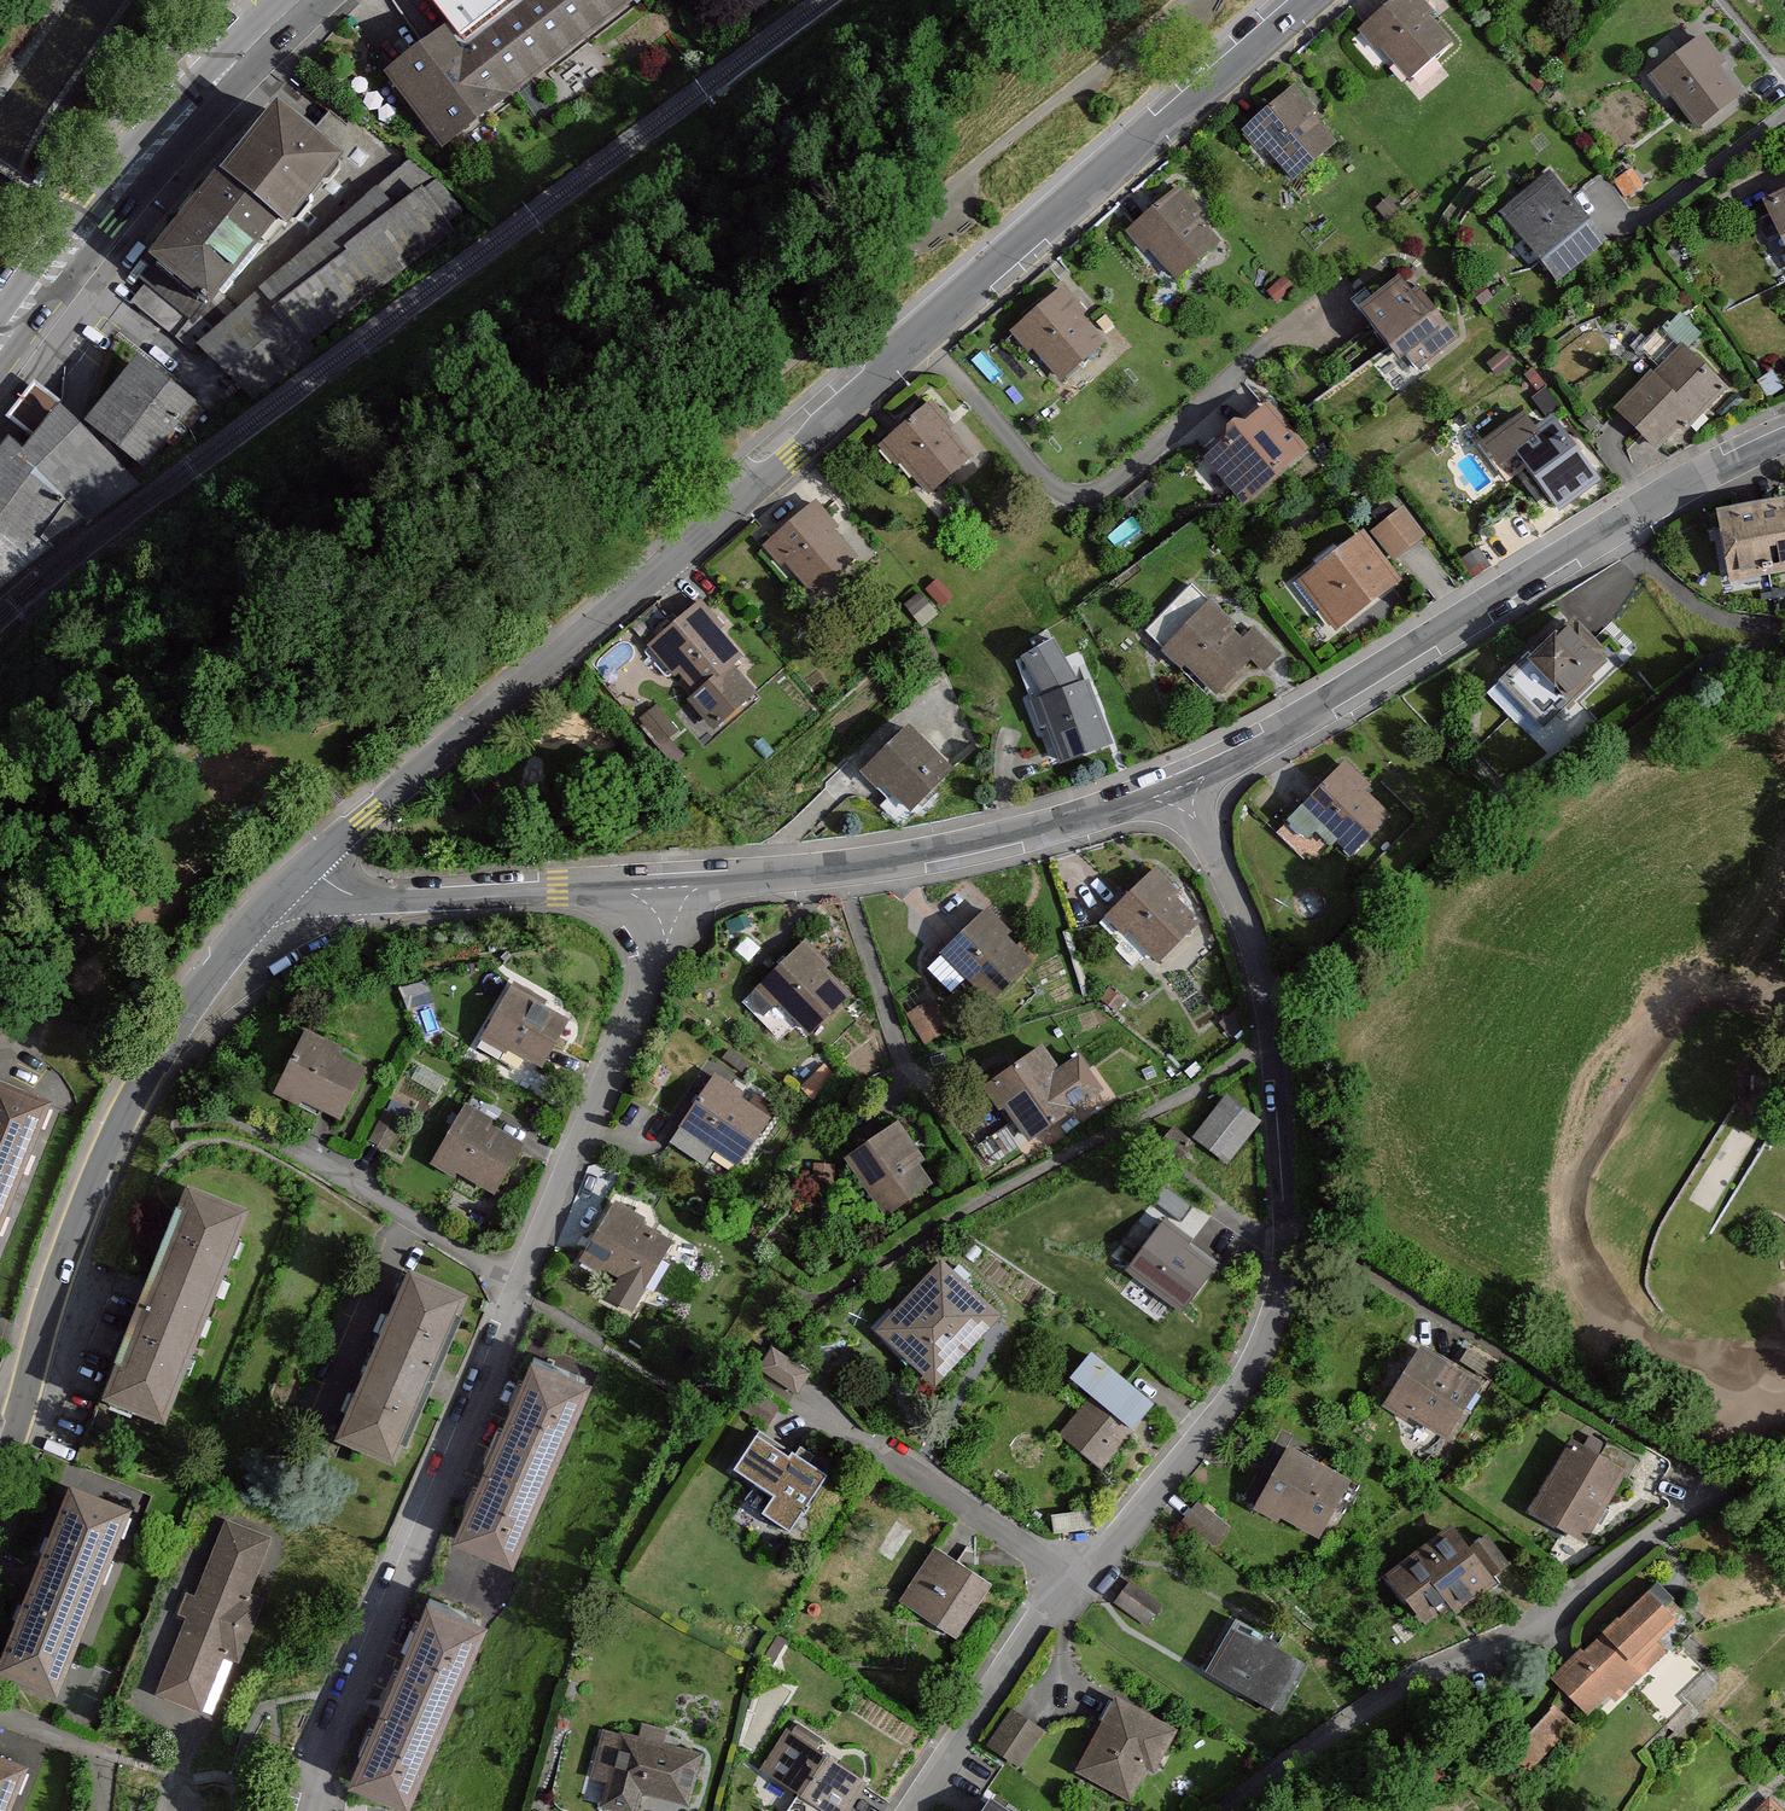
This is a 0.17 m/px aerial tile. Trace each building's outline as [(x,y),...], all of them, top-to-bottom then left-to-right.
[(457,19),(395,65),(445,142),(618,11),(609,0),(443,0),(457,19)] [(1352,31),(1370,52),(1374,48),(1403,82),(1447,45),(1420,14),(1424,10),(1415,0),(1388,0),(1352,31)] [(1695,34),(1641,76),(1661,102),(1667,97),(1693,131),(1735,99),(1710,68),(1717,62),(1695,34)] [(1285,86),(1233,130),(1251,152),(1256,148),(1284,182),(1328,145),(1302,113),(1306,110),(1285,86)] [(357,149),(290,93),(230,166),(290,215),(297,221),(357,149)] [(290,215),(230,166),(137,276),(154,290),(208,335),(240,308),(224,294),(290,215)] [(240,308),(208,335),(202,340),(254,401),(317,348),(312,342),(454,223),(407,167),(240,308)] [(1494,211),(1547,280),(1597,241),(1544,172),(1494,211)] [(1752,199),(1784,268),(1784,183),(1752,199)] [(1173,187),(1120,231),(1138,252),(1143,248),(1171,282),(1215,245),(1189,214),(1193,211),(1173,187)] [(1351,312),(1390,360),(1400,353),(1415,371),(1455,338),(1414,288),(1403,296),(1390,280),(1351,312)] [(1054,288),(1002,332),(1020,354),(1025,350),(1053,384),(1097,347),(1071,315),(1075,312),(1054,288)] [(202,340),(208,335),(154,290),(140,307),(192,350),(202,340)] [(1641,371),(1605,410),(1650,452),(1671,428),(1677,434),(1719,389),(1673,345),(1645,375),(1641,371)] [(143,358),(91,421),(148,467),(183,424),(195,434),(212,414),(143,358)] [(924,400),(871,445),(889,466),(894,462),(923,496),(966,459),(940,428),(944,424),(924,400)] [(1218,441),(1196,460),(1235,506),(1305,452),(1261,404),(1238,421),(1226,418),(1216,427),(1218,441)] [(0,452),(0,590),(44,552),(143,486),(64,405),(26,449),(11,438),(0,452)] [(1519,422),(1511,410),(1475,437),(1493,462),(1510,450),(1552,507),(1590,478),(1538,408),(1519,422)] [(1723,582),(1784,572),(1784,497),(1710,510),(1723,582)] [(807,499),(755,544),(773,565),(777,561),(806,595),(850,558),(823,527),(827,523),(807,499)] [(1397,510),(1365,534),(1386,562),(1418,538),(1397,510)] [(1355,533),(1286,584),(1326,635),(1396,584),(1355,533)] [(690,599),(637,644),(655,665),(660,661),(689,695),(725,664),(733,658),(706,627),(710,623),(690,599)] [(1200,602),(1157,648),(1210,697),(1245,659),(1260,672),(1277,653),(1249,627),(1239,638),(1200,602)] [(1558,617),(1492,685),(1537,727),(1602,659),(1558,617)] [(751,692),(725,664),(689,695),(686,697),(712,727),(751,692)] [(1042,721),(1055,760),(1102,745),(1081,680),(1023,699),(1031,724),(1042,721)] [(900,725),(859,767),(911,817),(932,796),(925,789),(945,768),(900,725)] [(1339,762),(1283,819),(1303,838),(1314,827),(1330,842),(1345,856),(1385,815),(1361,792),(1366,788),(1339,762)] [(1122,932),(1152,963),(1196,920),(1146,868),(1096,916),(1116,937),(1122,932)] [(979,906),(933,954),(983,1001),(1023,960),(1000,937),(1005,931),(979,906)] [(749,987),(800,1032),(840,987),(816,965),(822,959),(795,936),(749,987)] [(498,978),(467,1041),(494,1054),(498,1046),(537,1065),(560,1017),(535,1004),(538,998),(498,978)] [(294,1025),(263,1088),(290,1101),(294,1092),(333,1111),(357,1064),(331,1051),(334,1044),(294,1025)] [(998,1107),(1021,1141),(1069,1109),(1046,1075),(1052,1071),(1035,1046),(974,1088),(990,1112),(998,1107)] [(662,1147),(697,1171),(707,1155),(731,1168),(767,1112),(707,1072),(662,1147)] [(41,1104),(0,1087),(0,1204),(41,1104)] [(1219,1094),(1185,1138),(1221,1165),(1254,1121),(1219,1094)] [(455,1100),(421,1162),(450,1177),(454,1169),(490,1189),(516,1142),(489,1128),(492,1121),(455,1100)] [(891,1124),(839,1156),(875,1213),(927,1180),(891,1124)] [(1188,1151),(1166,1133),(1147,1154),(1169,1171),(1188,1151)] [(171,1185),(88,1395),(152,1420),(235,1210),(171,1185)] [(601,1300),(628,1315),(669,1242),(636,1223),(641,1216),(609,1198),(572,1262),(610,1283),(601,1300)] [(1159,1217),(1112,1277),(1138,1297),(1145,1287),(1173,1309),(1177,1312),(1211,1269),(1180,1245),(1186,1238),(1159,1217)] [(864,1327),(926,1387),(994,1317),(932,1257),(864,1327)] [(391,1265),(319,1439),(384,1466),(456,1292),(391,1265)] [(1413,1344),(1373,1409),(1396,1423),(1401,1416),(1441,1441),(1476,1384),(1413,1344)] [(518,1347),(443,1531),(507,1557),(582,1373),(518,1347)] [(773,1347),(759,1367),(797,1392),(810,1371),(773,1347)] [(1051,1434),(1095,1470),(1149,1403),(1083,1350),(1060,1379),(1082,1397),(1051,1434)] [(778,1404),(750,1384),(737,1402),(765,1423),(778,1404)] [(740,1512),(783,1539),(826,1471),(782,1444),(778,1450),(745,1430),(721,1468),(754,1489),(740,1512)] [(1562,1439),(1519,1509),(1578,1545),(1620,1475),(1562,1439)] [(1279,1441),(1242,1505),(1309,1542),(1345,1478),(1279,1441)] [(0,1658),(0,1677),(57,1701),(133,1510),(70,1487),(0,1658)] [(1192,1499),(1174,1523),(1209,1550),(1227,1526),(1192,1499)] [(223,1518),(156,1693),(202,1711),(223,1656),(240,1662),(264,1598),(249,1592),(270,1536),(223,1518)] [(1376,1573),(1414,1624),(1440,1605),(1449,1617),(1492,1586),(1488,1579),(1507,1565),(1484,1534),(1463,1549),(1445,1523),(1376,1573)] [(924,1549),(890,1603),(948,1640),(982,1586),(924,1549)] [(1124,1581),(1107,1607),(1140,1628),(1158,1605),(1124,1581)] [(1639,1587),(1547,1682),(1579,1713),(1597,1694),(1607,1704),(1660,1650),(1648,1639),(1669,1616),(1639,1587)] [(416,1591),(341,1775),(405,1801),(479,1617),(416,1591)] [(1228,1620),(1198,1669),(1264,1710),(1295,1661),(1228,1620)] [(1493,1736),(1521,1764),(1564,1721),(1535,1693),(1493,1736)] [(1106,1697),(1068,1774),(1124,1801),(1137,1772),(1145,1776),(1170,1728),(1106,1697)] [(980,1748),(1012,1770),(1038,1731),(1006,1709),(980,1748)] [(611,1810),(628,1810),(632,1795),(679,1808),(694,1753),(658,1744),(661,1731),(632,1723),(629,1737),(594,1727),(580,1777),(596,1782),(590,1805),(611,1810)] [(816,1810),(841,1810),(860,1784),(810,1750),(816,1741),(790,1723),(784,1732),(777,1727),(750,1766),(816,1810)] [(29,1767),(0,1756),(0,1810),(11,1810),(29,1767)] [(1739,1810),(1780,1810),(1760,1791),(1739,1810)] [(973,1810),(1003,1810),(982,1797),(973,1810)]
